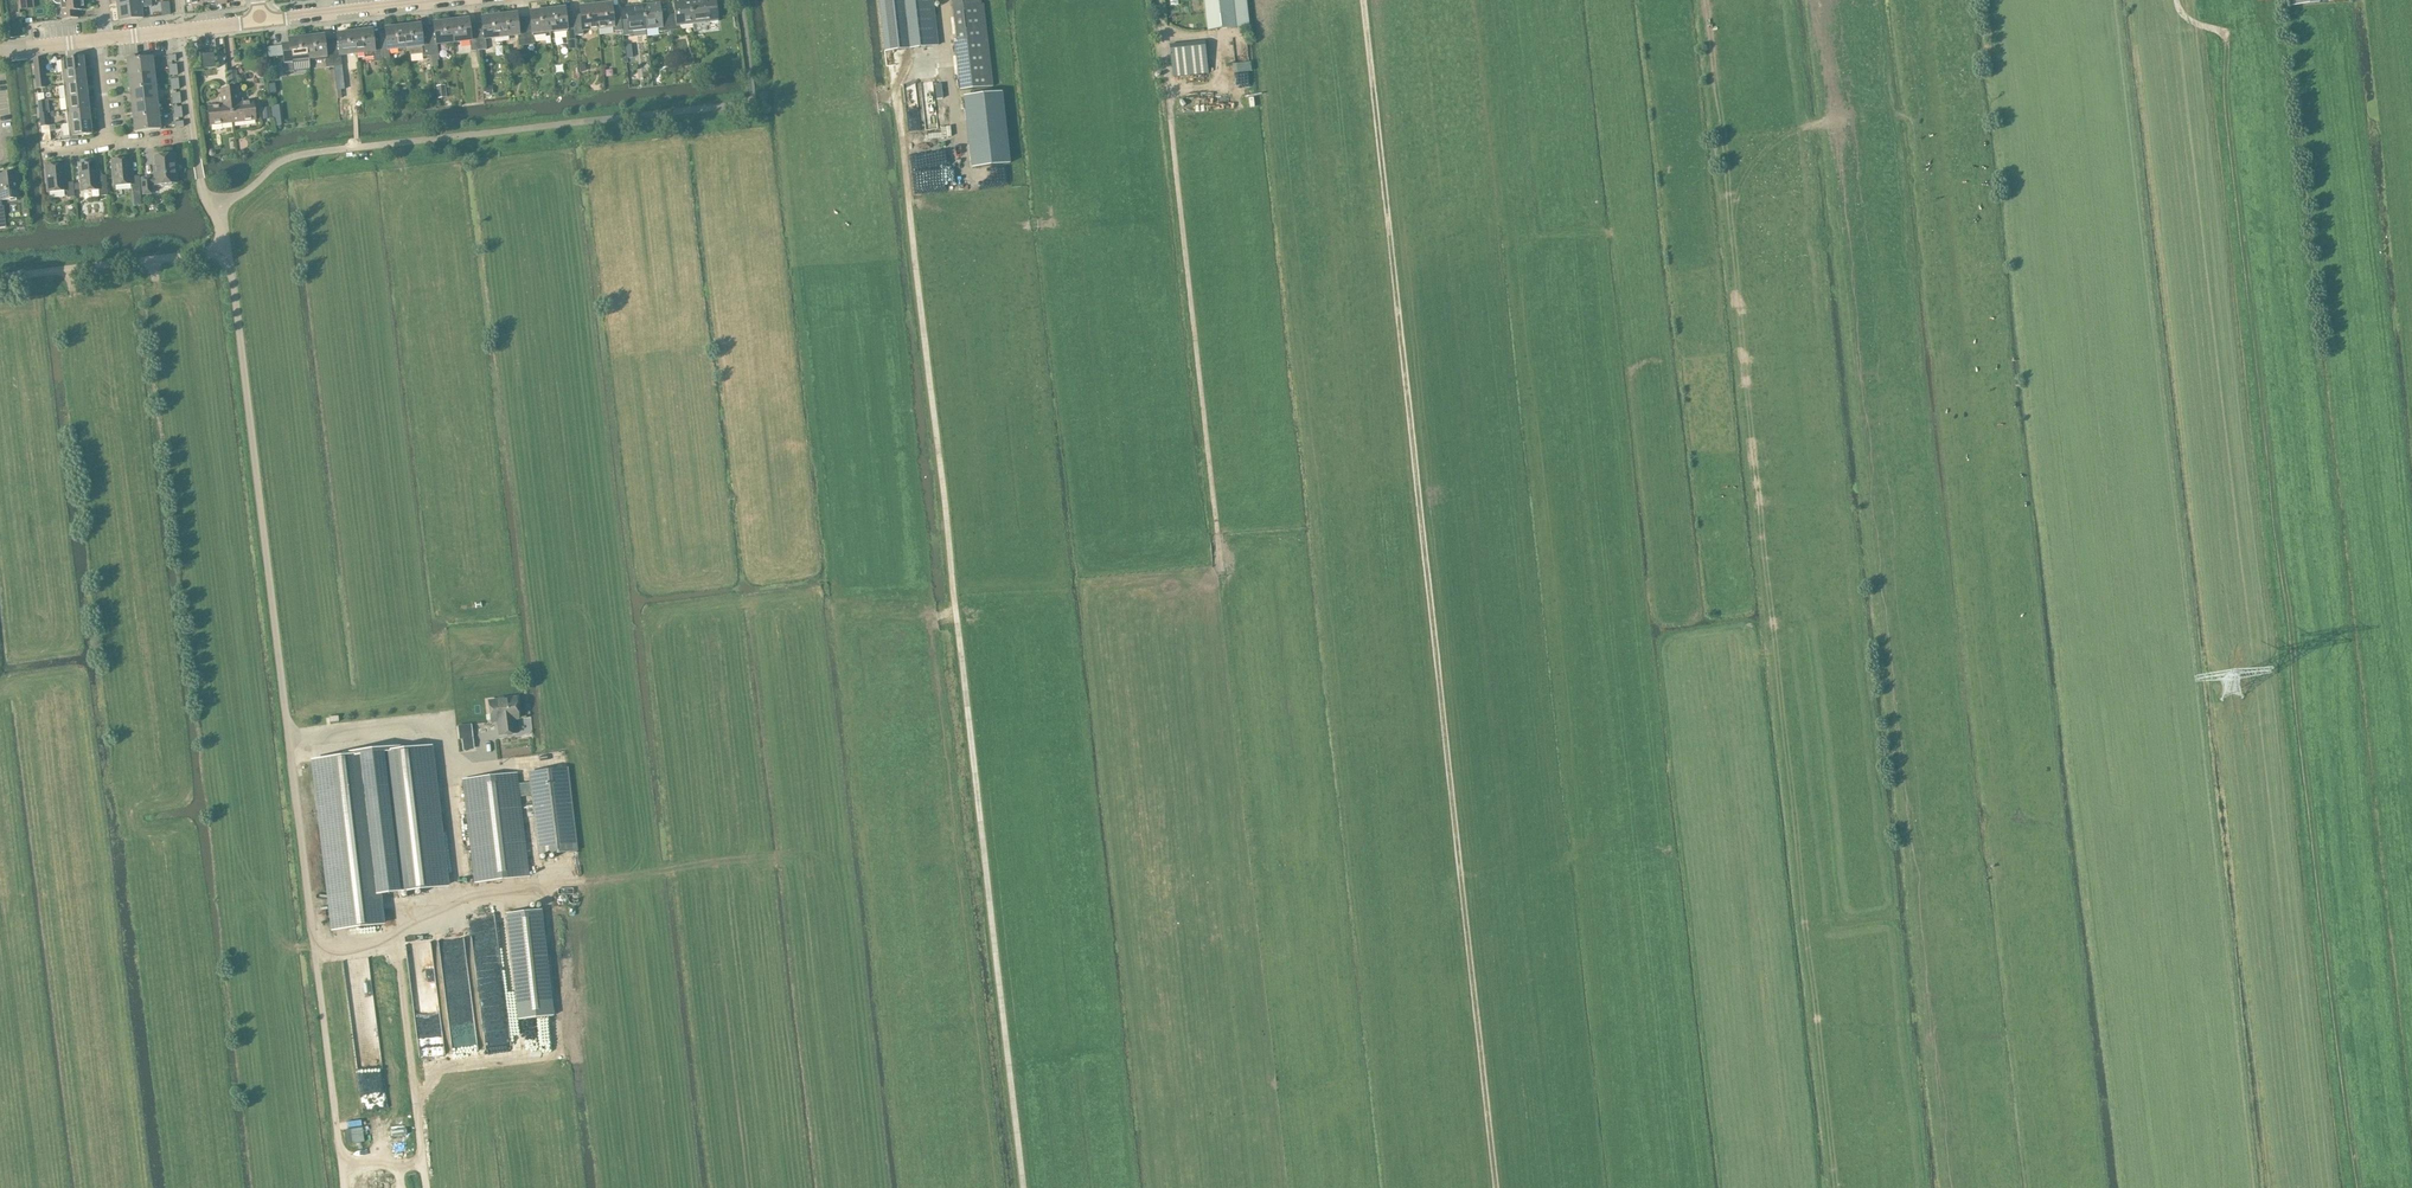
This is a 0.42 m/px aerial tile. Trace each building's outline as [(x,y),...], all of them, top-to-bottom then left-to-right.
[(53,4),(60,4),(62,19),(77,18),(77,11),(85,10),(84,0),(53,0),(53,4)] [(690,0),(677,0),(673,0),(674,14),(668,15),(670,30),(680,29),(680,25),(692,24),(690,0)] [(692,24),(718,21),(716,0),(690,0),(692,24)] [(881,52),(937,45),(932,0),(874,0),(881,52)] [(957,44),(952,45),(958,91),(995,88),(990,44),(985,44),(980,0),(952,0),(957,44)] [(1208,30),(1236,27),(1233,0),(1205,0),(1208,30)] [(160,3),(162,15),(171,14),(169,2),(160,3)] [(596,4),(599,30),(614,28),(614,31),(622,30),(620,10),(613,11),(612,2),(596,4)] [(659,31),(670,30),(668,15),(662,15),(660,2),(643,4),(646,29),(659,28),(659,31)] [(141,4),(117,7),(119,20),(143,18),(142,7),(141,4)] [(583,32),(599,30),(596,4),(580,6),(581,14),(573,15),(575,35),(583,34),(583,32)] [(633,31),(646,29),(643,4),(626,6),(627,19),(621,20),(623,35),(633,34),(633,31)] [(573,15),(573,14),(566,15),(565,8),(548,10),(550,33),(567,31),(568,40),(575,39),(575,35),(573,15)] [(534,35),(550,33),(548,10),(530,12),(531,19),(524,20),(527,44),(535,44),(534,35)] [(520,45),(527,44),(524,20),(518,21),(517,13),(499,15),(502,39),(519,37),(520,45)] [(485,41),(502,39),(499,15),(482,17),(483,25),(476,26),(479,50),(486,49),(485,41)] [(479,50),(476,26),(470,26),(469,19),(451,21),(454,45),(471,43),(472,51),(479,50)] [(434,30),(428,31),(431,56),(433,55),(437,55),(438,55),(437,46),(454,45),(451,21),(433,23),(434,27),(434,30)] [(421,24),(403,26),(405,50),(406,52),(409,52),(409,55),(422,54),(423,56),(431,56),(428,31),(422,32),(421,24)] [(379,37),(382,61),(390,60),(389,52),(405,50),(403,26),(385,28),(386,36),(379,37)] [(375,62),(382,61),(379,37),(373,38),(372,30),(355,32),(357,57),(363,56),(364,57),(374,56),(375,61),(375,62)] [(357,57),(355,32),(337,34),(338,42),(332,42),(334,67),(342,66),(341,58),(356,56),(356,57),(357,57)] [(334,67),(332,42),(325,43),(324,36),(307,37),(309,61),(326,59),(327,67),(334,67)] [(292,63),(309,61),(307,37),(289,39),(290,47),(283,48),(286,72),(293,71),(292,63)] [(205,69),(216,67),(215,54),(203,55),(205,69)] [(62,72),(85,70),(83,57),(60,59),(62,72)] [(127,63),(128,75),(154,72),(152,58),(155,58),(155,57),(135,59),(135,58),(124,59),(124,63),(127,63)] [(35,76),(44,75),(42,58),(33,59),(35,76)] [(343,77),(342,66),(334,67),(336,78),(343,77)] [(62,72),(63,85),(86,83),(85,70),(62,72)] [(154,72),(128,75),(129,87),(127,87),(127,89),(158,86),(158,85),(155,86),(154,72)] [(45,87),(44,75),(35,76),(36,88),(45,87)] [(86,83),(63,85),(65,98),(87,95),(86,83)] [(437,99),(447,98),(445,85),(436,86),(437,99)] [(130,91),(131,103),(157,100),(155,86),(158,86),(127,89),(127,91),(130,91)] [(483,87),(484,96),(493,95),(492,87),(483,87)] [(231,89),(235,123),(258,120),(256,101),(241,102),(240,88),(231,89)] [(212,125),(235,123),(231,89),(223,90),(224,104),(210,106),(212,125)] [(1001,93),(962,97),(970,168),(1009,164),(1001,93)] [(65,98),(66,111),(89,108),(87,95),(65,98)] [(157,100),(131,103),(133,115),(130,115),(130,117),(161,114),(159,114),(157,100)] [(279,106),(271,107),(273,127),(281,126),(279,106)] [(270,107),(262,108),(263,119),(271,119),(270,107)] [(89,108),(66,111),(68,123),(90,121),(89,108)] [(161,114),(130,117),(131,120),(133,119),(134,132),(160,129),(159,115),(161,114)] [(92,134),(90,121),(68,123),(69,136),(92,134)] [(50,140),(49,125),(41,126),(43,140),(50,140)] [(171,183),(177,183),(174,154),(155,156),(157,174),(155,174),(155,185),(161,184),(162,185),(164,186),(168,186),(170,185),(171,183)] [(133,191),(141,190),(139,176),(132,176),(131,158),(111,160),(114,186),(133,184),(133,191)] [(100,196),(108,195),(106,178),(99,178),(98,161),(78,163),(81,191),(100,189),(100,196)] [(67,197),(75,197),(73,182),(66,183),(64,165),(45,166),(48,192),(66,190),(67,197)] [(2,206),(1,200),(19,198),(16,173),(0,175),(0,206),(2,206)] [(144,194),(152,193),(151,178),(142,179),(144,194)] [(516,698),(488,701),(491,722),(498,721),(499,735),(516,733),(514,719),(518,719),(516,698)] [(465,725),(458,726),(459,739),(462,739),(466,739),(465,725)] [(462,739),(463,750),(474,749),(473,738),(466,739),(462,739)] [(343,756),(310,760),(330,931),(385,925),(381,894),(449,886),(432,745),(401,749),(400,746),(342,753),(343,756)] [(567,768),(529,772),(539,856),(577,851),(567,768)] [(517,774),(462,780),(475,883),(529,876),(517,774)] [(553,1015),(547,957),(541,909),(506,913),(511,961),(518,1019),(553,1015)]
